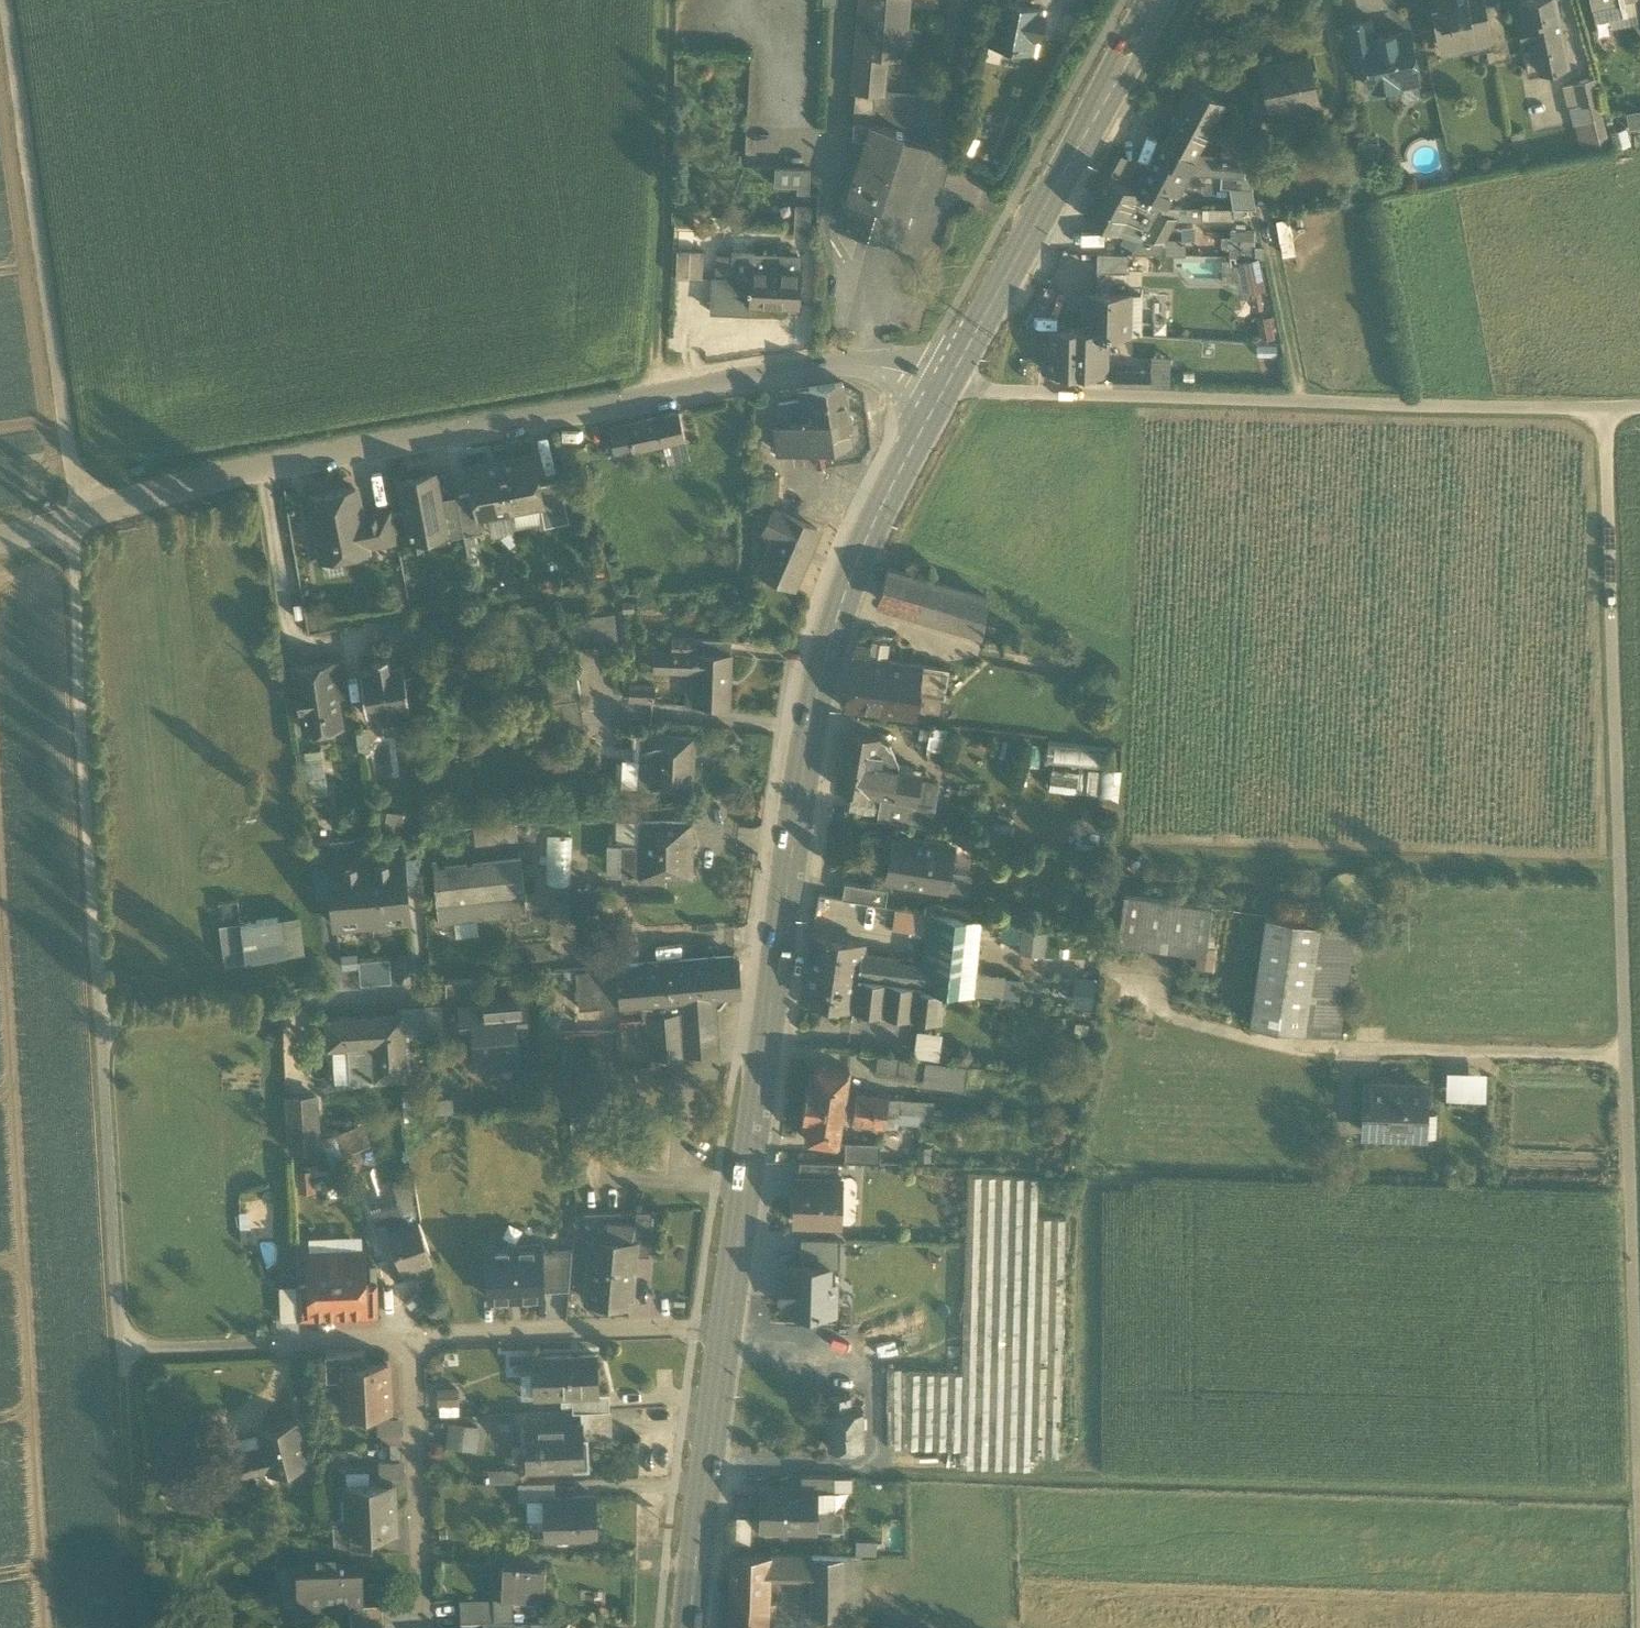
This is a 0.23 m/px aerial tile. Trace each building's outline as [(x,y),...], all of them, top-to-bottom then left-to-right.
[(865,140),(870,123),(874,124),(872,92),(873,81),(875,55),(879,0),(864,0),(855,137),(865,140)] [(875,55),(904,58),(906,38),(901,37),(904,0),(879,0),(875,55)] [(1453,48),(1475,44),(1476,47),(1485,45),(1493,44),(1486,6),(1485,0),(1484,0),(1482,0),(1435,0),(1438,15),(1433,16),(1436,32),(1449,30),(1453,48)] [(1527,72),(1569,64),(1557,0),(1526,0),(1520,1),(1524,21),(1518,22),(1527,72)] [(1639,11),(1639,10),(1638,0),(1612,0),(1591,5),(1595,20),(1639,11)] [(989,42),(1033,50),(1037,34),(1039,35),(1043,14),(1041,13),(1041,10),(1003,2),(1000,19),(994,18),(989,42)] [(1485,45),(1489,63),(1511,58),(1500,3),(1486,6),(1493,44),(1485,45)] [(1343,24),(1350,62),(1365,59),(1362,42),(1375,39),(1371,19),(1343,24)] [(1439,51),(1453,48),(1449,30),(1436,32),(1439,51)] [(1372,89),(1377,92),(1394,89),(1398,84),(1418,80),(1409,33),(1393,36),(1393,33),(1378,36),(1378,38),(1375,39),(1362,42),(1365,59),(1371,89),(1372,89)] [(1269,111),(1270,111),(1290,107),(1290,104),(1315,98),(1316,102),(1318,101),(1309,58),(1293,61),(1294,63),(1263,69),(1262,67),(1261,68),(1264,86),(1269,111)] [(1293,61),(1262,67),(1263,69),(1294,63),(1293,61)] [(1562,85),(1568,108),(1600,101),(1593,77),(1562,85)] [(1184,105),(1164,141),(1194,157),(1194,158),(1224,102),(1192,85),(1182,104),(1184,105)] [(1251,88),(1255,113),(1269,111),(1264,86),(1251,88)] [(1290,104),(1290,107),(1316,102),(1315,98),(1290,104)] [(1609,136),(1600,101),(1568,108),(1580,152),(1607,145),(1605,137),(1609,136)] [(1627,115),(1629,129),(1639,127),(1639,113),(1627,115)] [(870,123),(865,140),(870,141),(857,179),(861,181),(852,206),(844,203),(839,220),(894,238),(913,178),(921,180),(932,148),(902,139),(904,134),(874,124),(870,123)] [(1610,131),(1614,148),(1630,143),(1626,127),(1610,131)] [(1365,141),(1368,156),(1382,154),(1379,138),(1365,141)] [(845,202),(844,203),(852,206),(861,181),(857,179),(870,141),(865,140),(845,202)] [(1164,141),(1136,192),(1138,194),(1147,198),(1162,206),(1171,190),(1177,194),(1188,173),(1186,172),(1194,157),(1164,141)] [(1226,158),(1246,158),(1245,143),(1226,143),(1226,158)] [(1130,184),(1139,160),(1115,152),(1106,175),(1130,184)] [(1220,174),(1248,174),(1246,158),(1226,158),(1194,158),(1194,157),(1186,172),(1188,173),(1220,174)] [(771,185),(809,186),(809,164),(772,163),(771,185)] [(1230,187),(1251,187),(1248,174),(1220,174),(1220,187),(1230,187)] [(1130,209),(1138,194),(1136,192),(1106,176),(1084,216),(1117,233),(1119,229),(1130,209)] [(1251,187),(1230,187),(1231,196),(1253,196),(1251,187)] [(1150,219),(1153,221),(1162,206),(1147,198),(1138,194),(1130,209),(1150,219)] [(1225,208),(1255,209),(1253,196),(1231,196),(1224,196),(1225,208)] [(793,234),(809,235),(811,206),(794,205),(793,234)] [(1187,207),(1162,206),(1153,221),(1176,222),(1186,222),(1186,220),(1187,207)] [(1187,207),(1186,220),(1202,221),(1202,207),(1187,207)] [(1138,240),(1150,219),(1130,209),(1119,229),(1125,232),(1138,240)] [(1288,217),(1277,219),(1283,249),(1293,247),(1288,217)] [(1138,240),(1165,240),(1166,239),(1176,222),(1153,221),(1150,219),(1138,240)] [(1230,229),(1230,236),(1230,246),(1230,256),(1254,257),(1254,246),(1254,230),(1230,229)] [(1138,240),(1125,232),(1119,243),(1133,250),(1138,240)] [(1221,246),(1230,246),(1230,236),(1222,235),(1221,246)] [(1186,238),(1166,239),(1165,240),(1165,255),(1185,255),(1186,238)] [(1138,240),(1133,250),(1131,254),(1165,255),(1165,240),(1138,240)] [(1262,246),(1254,246),(1254,257),(1259,257),(1264,257),(1262,246)] [(674,276),(700,277),(702,251),(676,249),(674,276)] [(732,254),(731,278),(748,279),(749,268),(750,268),(751,256),(751,251),(732,250),(732,254)] [(715,278),(731,278),(732,254),(716,253),(715,278)] [(1097,272),(1126,272),(1126,253),(1097,253),(1097,272)] [(1222,254),(1192,256),(1193,283),(1223,281),(1222,254)] [(751,256),(750,268),(798,270),(799,258),(751,256)] [(1237,261),(1243,294),(1265,290),(1259,257),(1237,261)] [(800,270),(798,270),(750,268),(749,268),(748,279),(748,304),(798,306),(800,270)] [(748,304),(748,279),(731,278),(715,278),(711,278),(710,302),(733,303),(732,312),(748,312),(748,304)] [(1108,332),(1127,333),(1128,293),(1085,292),(1085,318),(1084,331),(1108,332)] [(1140,294),(1128,293),(1127,333),(1140,333),(1140,294)] [(733,303),(710,302),(710,311),(732,312),(733,303)] [(1257,316),(1262,339),(1274,337),(1270,314),(1257,316)] [(1108,345),(1108,332),(1084,331),(1052,330),(1052,348),(1045,348),(1045,370),(1061,371),(1066,376),(1077,377),(1082,372),(1107,372),(1108,345)] [(1151,354),(1150,385),(1170,386),(1171,355),(1151,354)] [(1115,385),(1147,385),(1148,370),(1115,369),(1115,385)] [(803,421),(803,422),(848,416),(843,382),(826,384),(809,387),(799,389),(801,401),(803,421)] [(773,405),(775,425),(803,421),(801,401),(773,405)] [(626,423),(632,451),(663,444),(686,439),(679,411),(626,423)] [(851,443),(848,416),(803,422),(807,449),(851,443)] [(779,453),(807,449),(803,422),(803,421),(775,425),(779,453)] [(609,427),(615,455),(632,451),(626,423),(609,427)] [(690,460),(686,439),(663,444),(668,465),(690,460)] [(565,449),(567,462),(570,462),(589,458),(587,445),(565,449)] [(532,455),(501,461),(511,510),(541,504),(538,484),(532,455)] [(591,469),(589,458),(570,462),(572,473),(591,469)] [(480,516),(511,510),(501,461),(470,467),(475,492),(479,516),(480,516)] [(400,480),(410,535),(443,529),(445,529),(439,499),(434,474),(400,480)] [(755,477),(754,489),(779,491),(780,478),(755,477)] [(541,504),(545,525),(569,520),(560,480),(538,484),(541,504)] [(318,533),(323,558),(345,554),(343,547),(364,543),(366,543),(361,514),(356,489),(311,497),(316,521),(312,524),(311,529),(313,532),(318,533)] [(778,503),(779,491),(754,489),(754,501),(778,503)] [(475,492),(457,496),(464,535),(483,531),(480,516),(479,516),(475,492)] [(445,538),(464,535),(457,496),(439,499),(445,529),(443,529),(445,538)] [(364,543),(365,545),(397,539),(392,508),(361,514),(366,543),(364,543)] [(764,572),(794,585),(804,562),(803,561),(817,528),(774,509),(765,530),(777,535),(771,550),(773,551),(764,572)] [(443,529),(410,535),(413,549),(446,542),(445,538),(443,529)] [(345,554),(323,558),(325,574),(347,569),(345,554)] [(983,631),(987,597),(887,568),(878,599),(983,631)] [(636,593),(657,590),(655,576),(634,579),(636,593)] [(636,593),(638,610),(660,606),(657,590),(636,593)] [(1021,601),(987,597),(983,631),(1016,635),(1021,601)] [(983,631),(878,599),(876,605),(982,637),(983,631)] [(557,625),(553,601),(511,608),(515,632),(557,625)] [(570,617),(573,646),(617,641),(614,612),(570,617)] [(386,619),(390,644),(415,639),(411,614),(402,616),(386,619)] [(696,637),(696,652),(731,653),(732,633),(696,633),(696,637)] [(672,636),(672,651),(696,652),(696,637),(672,636)] [(857,644),(853,655),(887,659),(890,643),(872,640),(871,646),(857,644)] [(654,669),(664,669),(665,651),(654,651),(654,669)] [(672,651),(665,651),(664,669),(696,670),(696,652),(672,651)] [(695,704),(730,705),(731,654),(731,653),(696,652),(696,670),(695,704)] [(845,708),(879,713),(887,659),(853,655),(845,708)] [(381,712),(382,719),(397,717),(396,710),(410,708),(404,664),(390,666),(388,656),(373,658),(374,669),(360,671),(367,715),(381,712)] [(887,659),(879,713),(915,718),(919,693),(920,683),(946,687),(949,669),(887,659)] [(332,663),(337,696),(349,694),(344,661),(332,663)] [(295,669),(304,725),(315,723),(320,726),(320,728),(342,724),(337,696),(332,663),(295,669)] [(545,670),(549,701),(579,696),(575,665),(545,670)] [(920,683),(919,693),(944,696),(946,687),(920,683)] [(629,699),(654,701),(655,686),(629,685),(629,699)] [(584,726),(579,696),(549,701),(554,731),(584,726)] [(643,732),(642,749),(653,749),(651,787),(691,789),(694,734),(643,732)] [(915,801),(919,781),(897,777),(898,770),(899,763),(890,744),(877,738),(847,732),(837,787),(852,790),(883,795),(915,801)] [(928,733),(926,748),(944,751),(946,736),(928,733)] [(1117,747),(1048,739),(1045,760),(1101,767),(1114,769),(1117,747)] [(311,794),(328,792),(322,748),(305,751),(311,794)] [(640,786),(651,787),(653,749),(642,749),(642,759),(626,758),(622,762),(621,785),(640,786)] [(301,796),(311,794),(305,751),(295,752),(301,796)] [(1120,769),(1114,769),(1101,767),(1098,794),(1118,796),(1120,769)] [(920,774),(898,770),(897,777),(919,781),(920,774)] [(1078,775),(1051,773),(1049,790),(1076,793),(1078,775)] [(879,819),(918,825),(921,811),(932,813),(937,784),(919,781),(915,801),(883,795),(880,816),(879,819)] [(883,795),(852,790),(848,810),(880,816),(883,795)] [(921,811),(918,825),(930,827),(932,813),(921,811)] [(640,843),(641,820),(615,819),(616,843),(608,843),(609,850),(619,850),(622,847),(622,843),(640,843)] [(474,825),(475,840),(517,835),(516,820),(474,825)] [(641,820),(640,843),(640,874),(691,874),(691,850),(687,850),(687,820),(641,820)] [(1109,832),(1077,827),(1074,845),(1106,850),(1109,832)] [(888,878),(946,886),(949,868),(953,844),(894,835),(888,878)] [(608,873),(640,874),(640,843),(622,843),(622,847),(619,850),(609,850),(608,873)] [(418,856),(403,857),(406,887),(421,886),(418,856)] [(403,857),(366,860),(372,922),(409,918),(406,887),(403,857)] [(433,867),(437,902),(518,893),(523,892),(524,892),(521,857),(433,867)] [(335,925),(372,922),(366,860),(330,864),(333,894),(335,925)] [(314,865),(317,896),(333,894),(330,864),(314,865)] [(973,871),(949,868),(946,886),(970,890),(973,871)] [(841,898),(886,905),(889,888),(844,881),(841,898)] [(573,898),(577,919),(593,916),(588,886),(578,888),(573,898)] [(437,902),(439,922),(454,920),(477,918),(505,915),(505,914),(526,913),(524,901),(519,902),(518,893),(437,902)] [(1118,939),(1206,952),(1213,907),(1124,894),(1118,939)] [(895,925),(927,930),(930,911),(898,906),(895,925)] [(925,947),(976,955),(980,918),(930,911),(927,930),(925,947)] [(293,914),(278,916),(283,953),(298,951),(293,914)] [(1249,1023),(1304,1031),(1320,922),(1265,914),(1249,1023)] [(281,953),(283,953),(278,916),(221,924),(227,962),(245,959),(245,958),(281,953)] [(479,934),(477,918),(454,920),(456,936),(479,934)] [(1021,925),(1003,922),(1000,939),(1019,942),(1021,925)] [(1355,927),(1320,922),(1304,1031),(1339,1036),(1355,927)] [(1046,931),(1021,929),(1018,953),(1044,956),(1046,931)] [(811,936),(806,968),(859,977),(863,953),(864,944),(811,936)] [(599,938),(599,966),(638,964),(638,937),(599,938)] [(971,993),(972,992),(974,972),(976,955),(925,947),(923,966),(921,985),(920,988),(945,990),(971,993)] [(393,949),(375,951),(378,984),(396,982),(395,964),(393,949)] [(360,985),(378,984),(375,951),(357,952),(358,967),(360,985)] [(397,951),(395,964),(410,967),(413,953),(397,951)] [(358,967),(357,952),(341,954),(342,968),(358,967)] [(859,977),(905,982),(907,964),(902,964),(903,961),(898,961),(899,958),(863,953),(859,977)] [(658,1014),(680,1012),(679,999),(716,995),(725,994),(740,993),(737,957),(618,968),(621,1004),(641,1002),(656,1000),(658,1014)] [(923,966),(907,964),(905,982),(921,985),(923,966)] [(565,990),(574,990),(575,967),(565,967),(565,990)] [(576,972),(579,1008),(621,1004),(618,968),(576,972)] [(854,1008),(856,1001),(859,977),(806,968),(801,999),(854,1008)] [(1004,976),(974,972),(972,992),(1002,996),(1004,976)] [(1095,976),(1074,974),(1071,1004),(1092,1006),(1095,976)] [(1022,978),(1004,976),(1002,996),(1020,998),(1022,978)] [(905,982),(859,977),(856,1001),(940,1012),(942,993),(945,993),(945,990),(920,988),(921,985),(905,982)] [(445,980),(447,1004),(460,1003),(474,1002),(472,978),(445,980)] [(725,994),(716,995),(716,1005),(719,1005),(725,997),(725,994)] [(720,1049),(716,1005),(716,995),(679,999),(680,1012),(683,1052),(720,1049)] [(475,1045),(476,1062),(518,1058),(515,1026),(527,1025),(524,997),(474,1002),(460,1003),(462,1023),(473,1022),(475,1045)] [(648,1018),(651,1055),(683,1052),(680,1012),(658,1014),(656,1000),(641,1002),(643,1019),(648,1018)] [(442,1001),(425,1003),(427,1028),(444,1027),(442,1001)] [(939,1019),(940,1012),(856,1001),(854,1008),(939,1019)] [(427,1030),(427,1028),(425,1003),(401,1004),(401,1013),(402,1032),(427,1030)] [(401,1013),(358,1016),(361,1045),(374,1044),(375,1075),(400,1074),(398,1032),(402,1032),(401,1013)] [(348,1046),(361,1045),(358,1016),(325,1018),(327,1047),(332,1047),(348,1046)] [(919,1031),(916,1056),(937,1059),(940,1033),(919,1031)] [(350,1077),(375,1075),(374,1044),(361,1045),(348,1046),(350,1077)] [(332,1047),(335,1078),(350,1077),(348,1046),(332,1047)] [(958,1062),(967,1064),(972,1057),(969,1049),(961,1047),(955,1054),(958,1062)] [(880,1075),(922,1080),(925,1061),(883,1056),(880,1075)] [(807,1085),(805,1101),(855,1108),(856,1101),(845,1099),(849,1070),(817,1065),(815,1086),(807,1085)] [(969,1092),(988,1094),(990,1076),(970,1074),(969,1092)] [(1441,1098),(1476,1100),(1477,1076),(1442,1075),(1441,1098)] [(1404,1135),(1425,1136),(1426,1084),(1365,1082),(1363,1128),(1404,1129),(1404,1135)] [(856,1101),(855,1108),(887,1112),(889,1098),(857,1094),(856,1101)] [(286,1098),(287,1111),(318,1110),(317,1096),(286,1098)] [(854,1115),(855,1108),(805,1101),(802,1117),(809,1118),(806,1139),(838,1144),(843,1113),(854,1115)] [(885,1126),(887,1112),(855,1108),(854,1115),(853,1122),(885,1126)] [(320,1149),(318,1110),(287,1111),(289,1151),(320,1149)] [(921,1141),(947,1141),(948,1124),(921,1124),(921,1141)] [(349,1140),(345,1129),(335,1133),(339,1144),(349,1140)] [(846,1162),(881,1163),(881,1144),(846,1143),(846,1162)] [(799,1177),(838,1178),(838,1162),(799,1161),(799,1177)] [(314,1190),(313,1167),(297,1168),(299,1190),(314,1190)] [(1032,1470),(1032,1458),(1039,1218),(1040,1178),(967,1176),(962,1375),(960,1450),(959,1468),(1032,1470)] [(393,1183),(403,1211),(415,1207),(410,1177),(393,1183)] [(794,1222),(833,1224),(833,1206),(841,1207),(842,1178),(838,1178),(799,1177),(796,1177),(794,1222)] [(833,1206),(833,1224),(840,1224),(841,1207),(833,1206)] [(386,1217),(389,1228),(407,1222),(403,1211),(386,1217)] [(634,1254),(648,1255),(651,1219),(635,1218),(633,1241),(635,1241),(634,1254)] [(1065,1219),(1039,1218),(1032,1458),(1059,1458),(1065,1219)] [(389,1228),(403,1270),(431,1261),(417,1219),(407,1222),(389,1228)] [(362,1236),(335,1237),(336,1255),(363,1254),(362,1236)] [(310,1257),(336,1255),(335,1237),(309,1237),(310,1257)] [(585,1300),(630,1303),(634,1254),(635,1241),(633,1241),(589,1238),(585,1300)] [(840,1239),(801,1238),(800,1264),(830,1265),(829,1267),(839,1267),(840,1239)] [(490,1299),(543,1297),(542,1291),(541,1251),(541,1244),(488,1246),(490,1299)] [(572,1250),(541,1251),(542,1291),(568,1289),(572,1250)] [(363,1254),(336,1255),(338,1308),(350,1308),(352,1311),(364,1311),(363,1283),(364,1283),(363,1254)] [(327,1309),(338,1308),(336,1255),(310,1257),(311,1285),(313,1313),(324,1312),(327,1309)] [(800,1264),(786,1264),(786,1278),(785,1296),(785,1310),(835,1312),(836,1282),(829,1281),(829,1267),(830,1265),(800,1264)] [(363,1283),(364,1311),(378,1310),(377,1282),(364,1283),(363,1283)] [(298,1313),(297,1285),(281,1286),(283,1314),(298,1313)] [(297,1285),(298,1313),(313,1313),(311,1285),(297,1285)] [(860,1319),(864,1347),(920,1337),(915,1310),(860,1319)] [(326,1353),(327,1380),(342,1379),(342,1366),(365,1365),(365,1351),(326,1353)] [(535,1371),(536,1397),(572,1396),(597,1395),(597,1393),(596,1354),(535,1356),(535,1371)] [(342,1379),(344,1411),(390,1409),(388,1364),(365,1365),(342,1366),(342,1379)] [(888,1448),(903,1448),(902,1373),(902,1369),(886,1370),(888,1448)] [(521,1397),(536,1397),(535,1371),(521,1371),(521,1397)] [(962,1375),(902,1373),(903,1448),(960,1450),(962,1375)] [(436,1387),(437,1405),(460,1404),(459,1387),(436,1387)] [(572,1411),(581,1411),(610,1410),(609,1393),(597,1393),(597,1395),(572,1396),(572,1411)] [(829,1397),(829,1411),(852,1411),(851,1396),(829,1397)] [(612,1409),(610,1410),(581,1411),(581,1424),(583,1424),(583,1437),(613,1436),(612,1409)] [(829,1411),(830,1449),(864,1449),(863,1411),(852,1411),(829,1411)] [(377,1433),(404,1432),(404,1417),(376,1418),(377,1433)] [(481,1426),(449,1421),(445,1445),(477,1450),(481,1426)] [(269,1470),(270,1471),(306,1462),(297,1423),(261,1432),(264,1445),(269,1470)] [(526,1465),(526,1468),(573,1466),(572,1455),(584,1454),(583,1437),(583,1424),(581,1424),(524,1426),(525,1448),(530,1447),(531,1465),(526,1465)] [(264,1445),(238,1452),(245,1476),(269,1470),(264,1445)] [(224,1482),(245,1476),(238,1452),(218,1458),(224,1482)] [(378,1477),(406,1476),(406,1461),(378,1462),(378,1477)] [(347,1487),(370,1486),(369,1470),(346,1471),(347,1487)] [(833,1491),(834,1491),(834,1476),(802,1475),(801,1488),(816,1489),(816,1490),(833,1491)] [(518,1482),(518,1497),(546,1496),(555,1496),(555,1481),(518,1482)] [(348,1519),(349,1532),(372,1531),(395,1530),(393,1485),(370,1486),(347,1487),(348,1519)] [(782,1528),(807,1528),(808,1510),(815,1510),(815,1509),(816,1490),(816,1489),(801,1488),(761,1487),(760,1521),(782,1522),(782,1528)] [(816,1490),(815,1509),(833,1509),(833,1491),(816,1490)] [(547,1533),(547,1537),(596,1536),(595,1495),(555,1496),(546,1496),(546,1516),(553,1515),(553,1533),(547,1533)] [(833,1510),(833,1509),(815,1509),(815,1510),(808,1510),(807,1528),(832,1529),(833,1510)] [(840,1510),(833,1510),(832,1529),(843,1529),(843,1513),(840,1510)] [(737,1541),(752,1542),(753,1517),(737,1517),(737,1541)] [(334,1544),(373,1549),(372,1531),(349,1532),(348,1519),(333,1519),(334,1544)] [(855,1540),(855,1554),(877,1554),(877,1540),(855,1540)] [(733,1555),(732,1591),(749,1591),(768,1592),(769,1574),(769,1556),(733,1555)] [(806,1556),(769,1556),(769,1574),(805,1575),(806,1556)] [(842,1612),(842,1603),(842,1557),(811,1557),(811,1575),(811,1612),(842,1612)] [(859,1557),(842,1557),(842,1603),(859,1603),(859,1557)] [(513,1610),(543,1612),(545,1572),(528,1571),(529,1565),(503,1563),(500,1608),(500,1609),(513,1610)] [(296,1596),(297,1618),(348,1616),(362,1615),(362,1614),(361,1586),(352,1586),(352,1573),(300,1575),(301,1596),(296,1596)] [(361,1573),(352,1573),(352,1586),(361,1586),(361,1573)] [(767,1610),(748,1610),(749,1591),(732,1591),(731,1627),(767,1627),(767,1610)] [(768,1592),(749,1591),(748,1610),(767,1610),(768,1592)] [(493,1608),(460,1609),(460,1627),(494,1627),(493,1608)] [(493,1608),(494,1627),(514,1627),(513,1610),(500,1609),(500,1608),(493,1608)] [(348,1627),(384,1627),(383,1613),(362,1614),(362,1615),(348,1616),(348,1627)]
